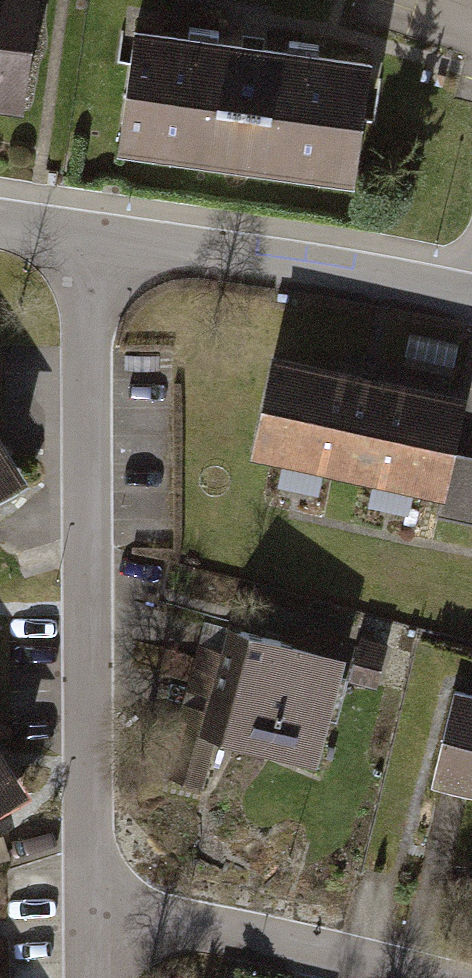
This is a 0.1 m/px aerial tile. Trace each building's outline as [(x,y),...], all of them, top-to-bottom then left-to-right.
[(52,0),(0,0),(0,127),(33,132),(52,0)] [(379,68),(135,40),(121,158),(365,186),(379,68)] [(273,363),(254,458),(456,499),(464,460),(471,420),(471,403),(273,363)] [(30,483),(0,433),(0,501),(30,483)] [(464,460),(456,499),(451,522),(471,527),(471,462),(464,460)] [(320,781),(349,668),(240,640),(235,660),(207,653),(171,791),(207,800),(219,754),(320,781)] [(390,650),(368,645),(357,689),(379,694),(390,650)] [(457,696),(434,791),(471,801),(471,700),(457,696)] [(33,787),(0,733),(0,807),(33,787)]
